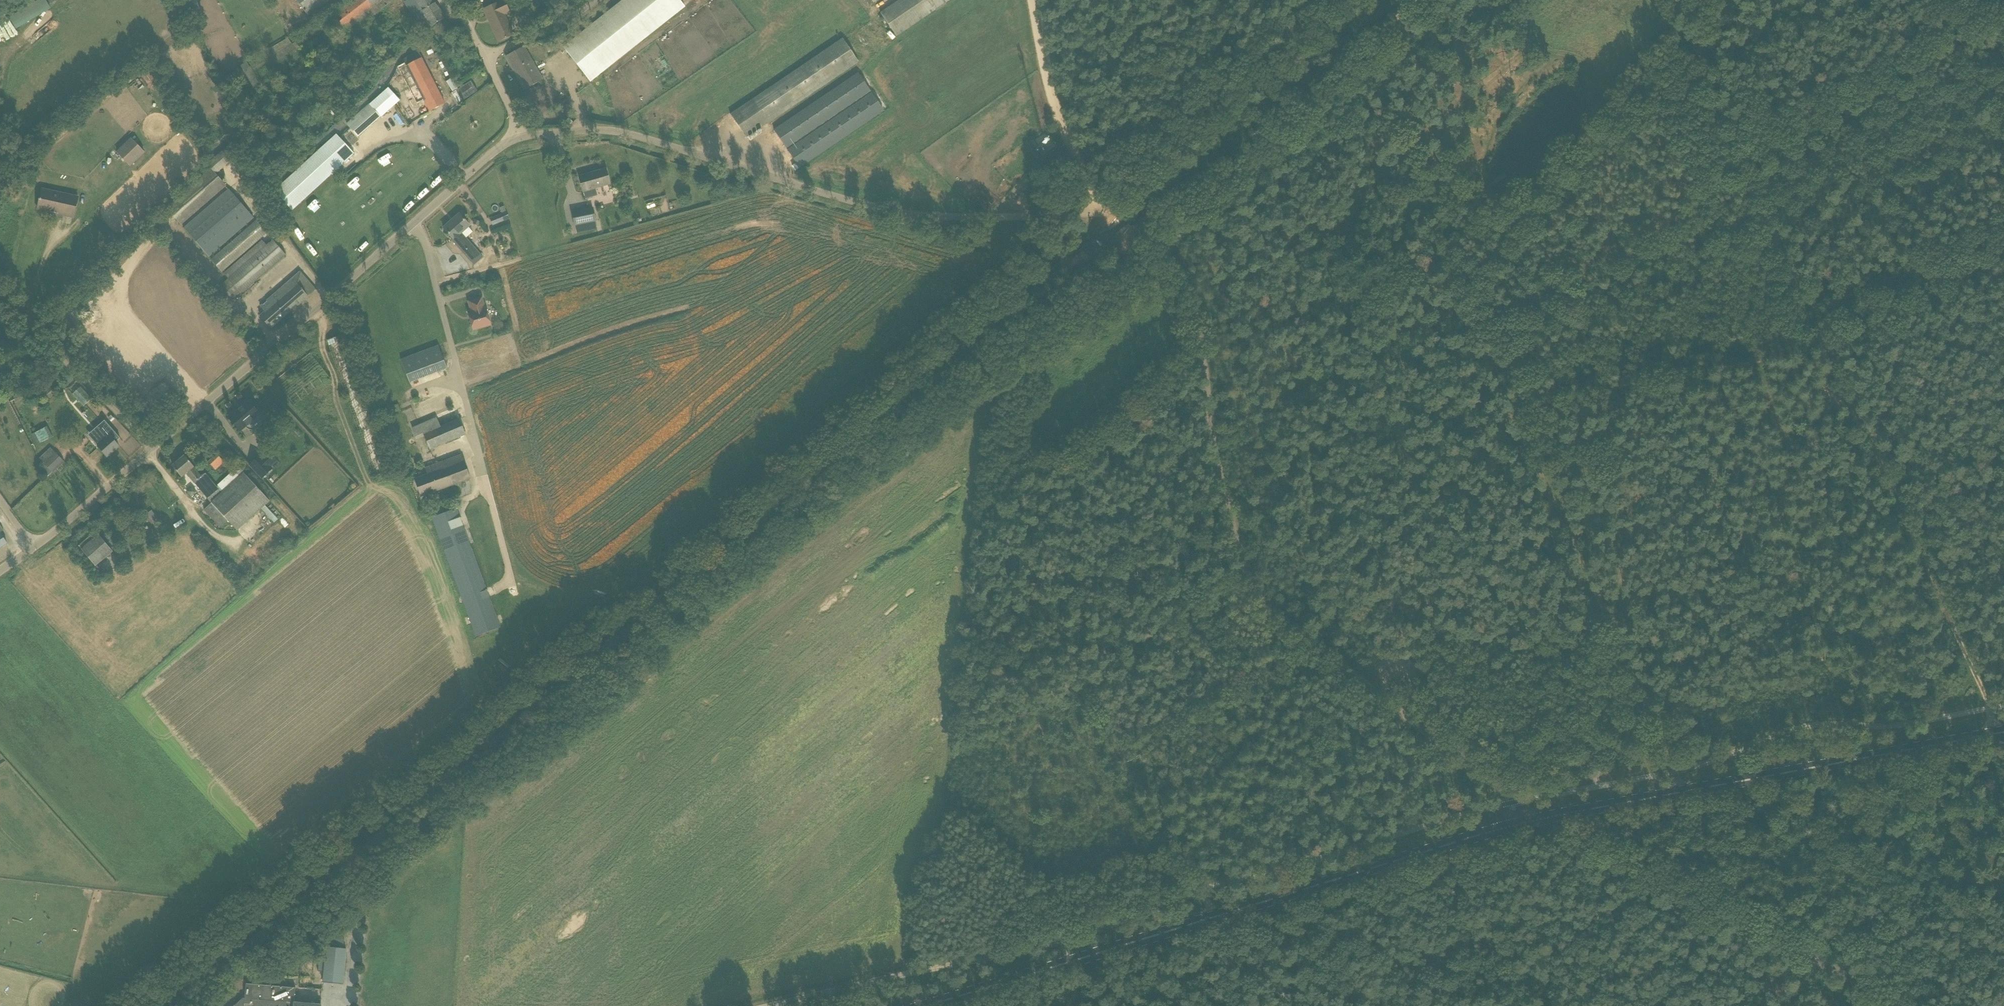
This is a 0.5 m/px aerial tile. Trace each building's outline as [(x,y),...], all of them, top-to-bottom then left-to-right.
[(10,17),(17,29),(52,8),(47,0),(39,0),(10,17)] [(308,16),(329,0),(296,0),(308,16)] [(327,20),(339,35),(384,0),(352,0),(327,20)] [(411,0),(410,2),(408,4),(417,20),(424,16),(431,27),(445,18),(434,0),(411,0)] [(484,10),(499,41),(513,35),(504,15),(510,12),(504,0),(484,10)] [(563,48),(590,82),(685,6),(680,0),(623,0),(563,48)] [(885,9),(881,13),(897,36),(949,0),(899,0),(885,9)] [(277,60),(295,48),(287,37),(269,49),(277,60)] [(843,38),(731,115),(746,138),(859,62),(843,38)] [(506,56),(525,90),(542,80),(524,47),(506,56)] [(445,103),(418,51),(403,60),(405,63),(398,67),(417,103),(423,100),(430,112),(445,103)] [(241,65),(253,87),(260,83),(248,61),(241,65)] [(774,131),(799,168),(884,110),(858,73),(774,131)] [(477,92),(470,82),(456,91),(463,101),(477,92)] [(358,136),(400,99),(389,87),(347,123),(358,136)] [(275,191),(280,196),(292,210),(354,153),(337,134),(275,191)] [(145,152),(131,137),(116,151),(130,166),(145,152)] [(208,165),(212,169),(166,208),(181,225),(226,185),(216,174),(240,153),(232,144),(208,165)] [(610,184),(606,169),(579,177),(583,192),(610,184)] [(43,188),(41,194),(38,209),(74,218),(79,196),(43,188)] [(209,257),(254,218),(229,189),(184,228),(209,257)] [(593,206),(572,210),(575,223),(596,218),(593,206)] [(502,213),(490,218),(493,225),(504,220),(502,213)] [(452,240),(471,262),(480,254),(461,233),(470,225),(460,214),(444,228),(453,239),(452,240)] [(222,272),(267,233),(257,221),(211,260),(222,272)] [(274,240),(264,249),(259,243),(224,273),(229,279),(213,293),(224,306),(240,292),(240,293),(285,254),(274,240)] [(260,316),(271,328),(316,290),(301,272),(261,307),(265,312),(260,316)] [(469,315),(474,330),(491,325),(487,310),(485,310),(482,298),(469,301),(472,314),(469,315)] [(410,383),(447,369),(439,345),(401,359),(410,383)] [(276,380),(295,405),(330,379),(311,353),(276,380)] [(47,401),(57,391),(52,386),(42,396),(47,401)] [(260,414),(249,401),(229,419),(240,432),(260,414)] [(430,450),(466,434),(453,404),(417,419),(430,450)] [(115,435),(105,424),(99,429),(103,433),(94,441),(98,446),(107,457),(119,446),(112,438),(115,435)] [(48,426),(36,432),(40,442),(52,436),(48,426)] [(224,430),(221,426),(215,430),(219,434),(224,430)] [(61,470),(49,445),(36,451),(49,476),(61,470)] [(269,452),(262,458),(260,455),(250,465),(262,478),(273,469),(271,467),(277,461),(269,452)] [(209,461),(214,468),(224,461),(218,454),(209,461)] [(471,478),(462,455),(425,468),(428,475),(414,479),(421,497),(471,478)] [(185,456),(173,466),(182,477),(186,473),(209,499),(219,489),(206,473),(201,477),(193,467),(194,467),(185,456)] [(219,489),(209,499),(212,503),(205,509),(220,527),(228,521),(237,531),(269,501),(241,470),(219,489)] [(476,637),(500,628),(456,509),(432,517),(476,637)] [(96,531),(90,536),(79,546),(96,566),(113,551),(96,531)] [(1602,771),(1598,766),(1591,767),(1589,773),(1593,778),(1599,777),(1602,771)] [(327,938),(326,950),(320,949),(318,971),(324,972),(323,982),(343,984),(346,948),(344,948),(344,939),(327,938)] [(321,1004),(294,1002),(296,988),(254,984),(246,983),(245,996),(234,1005),(321,1005),(321,1004)]
